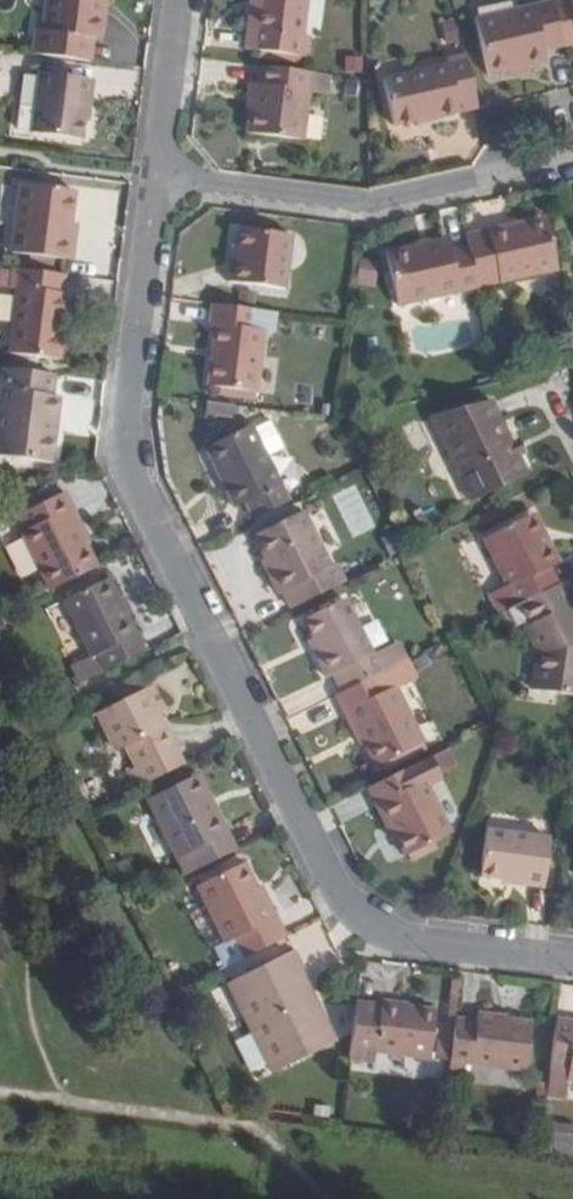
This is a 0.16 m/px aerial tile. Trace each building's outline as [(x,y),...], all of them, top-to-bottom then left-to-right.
[(89,58),(92,39),(97,0),(104,2),(105,0),(47,0),(43,30),(36,28),(33,51),(89,58)] [(97,0),(92,39),(100,40),(104,2),(97,0)] [(252,27),(247,25),(244,47),(306,55),(309,34),(300,33),(305,0),(256,0),(252,27)] [(256,0),(250,0),(247,25),(252,27),(256,0)] [(564,44),(564,42),(555,0),(541,0),(475,14),(489,74),(546,62),(543,49),(564,44)] [(555,2),(564,42),(572,41),(572,8),(571,0),(564,0),(555,2)] [(453,35),(449,16),(437,19),(443,37),(453,35)] [(459,111),(478,107),(466,52),(446,57),(447,64),(384,78),(393,121),(416,117),(439,111),(458,107),(459,111)] [(302,140),(311,71),(261,65),(258,83),(253,82),(250,103),(256,104),(252,132),(302,140)] [(85,97),(89,97),(91,77),(39,70),(30,130),(80,138),(82,119),(85,97)] [(246,131),(252,132),(256,104),(250,103),(246,131)] [(440,117),(439,111),(416,117),(417,123),(440,117)] [(72,259),(74,240),(66,238),(69,222),(72,189),(25,182),(16,252),(72,259)] [(66,238),(74,240),(76,222),(69,222),(66,238)] [(558,270),(548,223),(511,230),(510,224),(487,230),(466,234),(468,246),(477,287),(477,288),(499,283),(558,270)] [(238,262),(233,262),(231,280),(284,288),(291,235),(242,228),(239,246),(238,262)] [(395,305),(477,287),(468,246),(447,252),(444,240),(384,253),(395,305)] [(359,260),(357,287),(375,288),(377,262),(359,260)] [(65,274),(11,267),(9,285),(17,287),(9,352),(62,359),(66,331),(58,330),(60,316),(65,274)] [(273,312),(211,304),(209,325),(215,326),(207,384),(256,391),(264,330),(272,330),(273,312)] [(58,330),(66,331),(68,317),(60,316),(58,330)] [(3,367),(0,390),(0,454),(52,461),(55,434),(46,433),(51,396),(54,374),(3,367)] [(46,433),(55,434),(60,397),(51,396),(46,433)] [(233,405),(205,400),(204,411),(213,413),(214,408),(232,411),(233,405)] [(518,456),(511,442),(490,400),(428,415),(471,501),(526,472),(518,456)] [(251,430),(249,426),(208,446),(226,483),(222,485),(233,508),(244,502),(251,519),(286,502),(265,457),(282,449),(269,421),(251,430)] [(518,438),(511,442),(518,456),(525,452),(518,438)] [(208,446),(203,448),(222,485),(226,483),(208,446)] [(352,538),(376,527),(356,484),(332,495),(352,538)] [(45,591),(92,569),(79,543),(72,527),(76,525),(61,493),(14,516),(21,530),(15,532),(45,591)] [(531,510),(525,513),(540,543),(546,540),(531,510)] [(289,607),(344,580),(334,562),(327,566),(300,511),(254,534),(263,555),(270,568),(265,570),(276,592),(281,590),(289,607)] [(488,595),(496,615),(505,611),(555,586),(546,566),(555,560),(546,540),(540,543),(525,513),(479,535),(504,585),(488,595)] [(72,527),(79,543),(83,540),(76,525),(72,527)] [(270,568),(263,555),(260,556),(265,570),(270,568)] [(74,685),(138,654),(122,619),(113,600),(103,581),(92,587),(70,597),(61,602),(86,653),(64,665),(74,685)] [(68,590),(70,597),(92,587),(89,581),(68,590)] [(566,581),(555,586),(505,611),(511,626),(520,622),(537,654),(531,690),(572,696),(572,626),(571,622),(572,621),(572,597),(566,581)] [(373,676),(403,661),(392,641),(369,651),(342,597),(302,617),(311,636),(317,650),(312,653),(322,674),(329,672),(339,692),(373,676)] [(113,600),(122,619),(128,616),(119,598),(113,600)] [(317,650),(311,636),(305,639),(312,653),(317,650)] [(403,661),(408,658),(399,638),(392,641),(403,661)] [(339,692),(333,695),(349,728),(352,726),(359,741),(373,767),(421,743),(394,686),(383,691),(373,676),(339,692)] [(122,774),(130,790),(177,767),(158,729),(151,716),(162,711),(150,686),(92,716),(111,753),(122,748),(133,769),(122,774)] [(168,724),(162,711),(151,716),(158,729),(168,724)] [(352,726),(349,728),(356,743),(359,741),(352,726)] [(409,765),(365,787),(384,825),(389,823),(395,834),(404,855),(444,835),(420,787),(434,780),(423,758),(409,765)] [(189,873),(235,851),(214,809),(210,811),(203,798),(208,796),(198,776),(145,802),(177,862),(182,859),(189,873)] [(210,811),(214,809),(208,796),(203,798),(210,811)] [(389,823),(384,825),(390,837),(395,834),(389,823)] [(478,877),(500,880),(541,885),(547,841),(484,832),(478,877)] [(177,862),(184,876),(189,873),(182,859),(177,862)] [(229,940),(240,960),(278,941),(259,905),(254,907),(246,892),(233,867),(193,889),(220,944),(229,940)] [(541,885),(500,880),(499,884),(540,890),(541,885)] [(252,890),(246,892),(254,907),(259,905),(252,890)] [(315,1014),(319,1012),(299,970),(302,968),(293,951),(227,983),(272,1071),(334,1041),(324,1021),(321,1023),(315,1014)] [(355,1005),(348,1058),(373,1062),(374,1052),(427,1059),(433,1012),(380,1004),(380,1010),(355,1005)] [(324,1021),(319,1012),(315,1014),(321,1023),(324,1021)] [(562,1096),(564,1082),(572,1083),(572,1031),(571,1031),(571,1024),(554,1021),(543,1094),(562,1096)] [(452,1022),(446,1072),(463,1073),(465,1063),(524,1071),(530,1028),(475,1022),(475,1025),(452,1022)] [(543,1094),(543,1100),(561,1102),(562,1096),(543,1094)] [(542,1148),(571,1155),(572,1147),(572,1128),(549,1122),(542,1148)]
